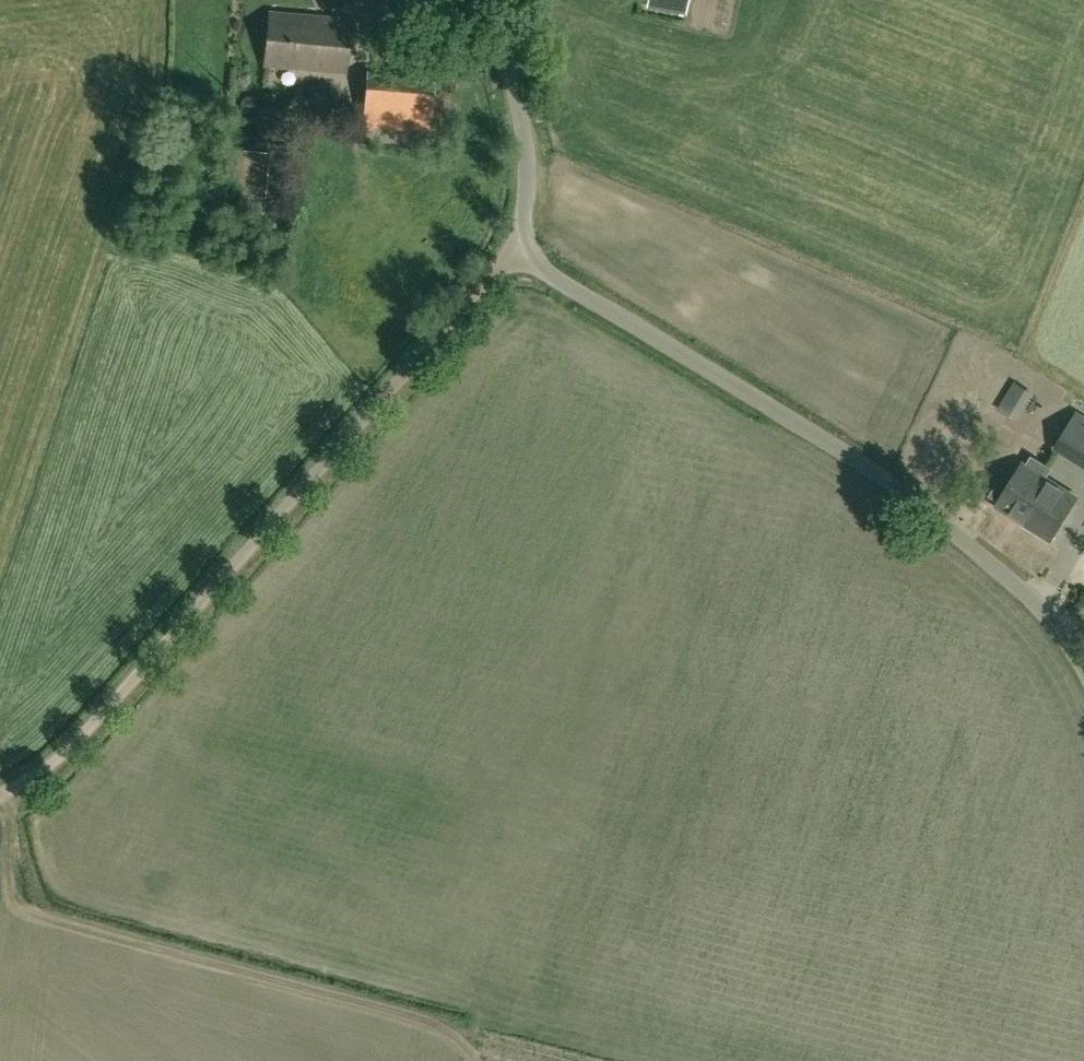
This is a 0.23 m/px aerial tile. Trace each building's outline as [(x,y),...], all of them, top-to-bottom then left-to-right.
[(648,7),(686,14),(689,0),(649,0),(648,7)] [(271,11),(265,66),(346,73),(351,19),(271,11)] [(366,76),(362,126),(430,132),(435,70),(395,67),(395,78),(366,76)] [(276,148),(279,118),(258,116),(255,146),(276,148)] [(1034,392),(1015,381),(998,409),(1016,421),(1034,392)] [(1071,422),(1062,436),(1054,448),(1083,467),(1083,415),(1077,411),(1071,422)] [(1031,456),(1026,465),(1023,464),(1012,481),(1002,476),(990,495),(1000,501),(997,505),(1050,539),(1076,497),(1048,479),(1054,470),(1047,466),(1031,456)] [(1077,593),(1072,600),(1078,603),(1082,596),(1077,593)]
